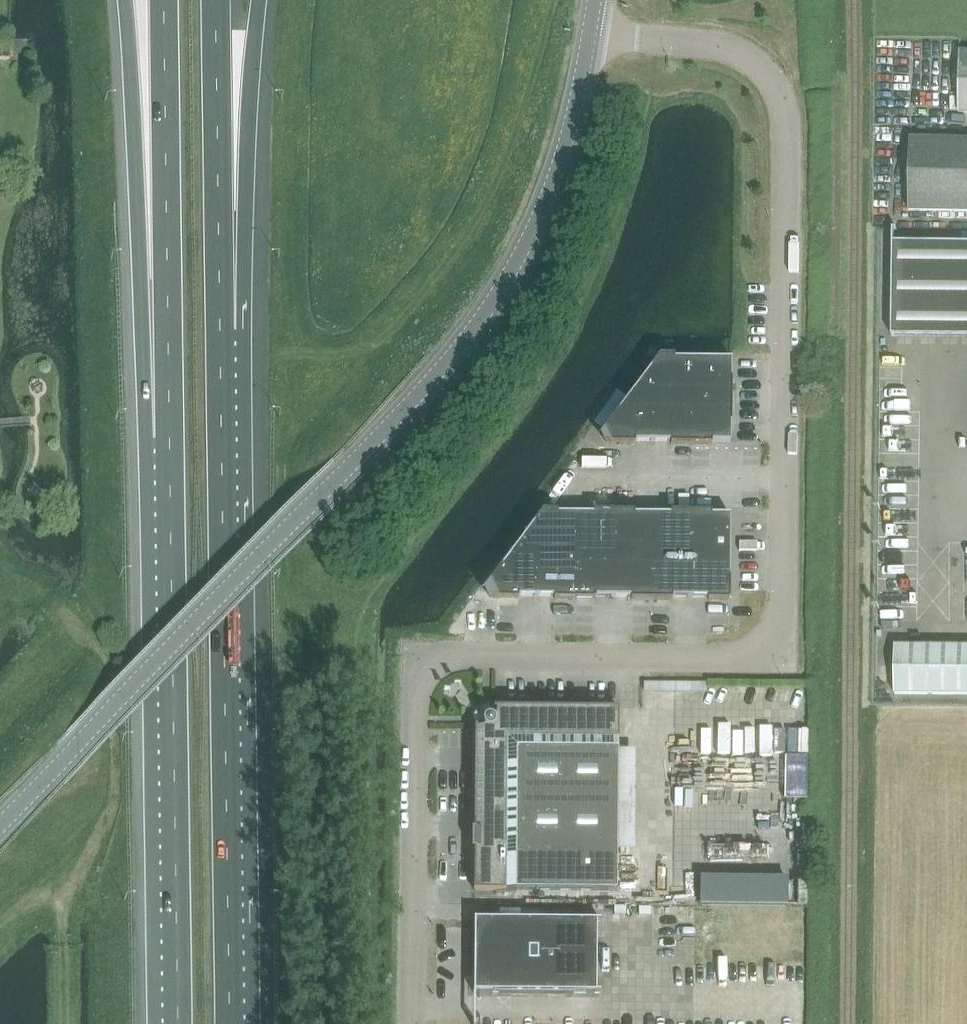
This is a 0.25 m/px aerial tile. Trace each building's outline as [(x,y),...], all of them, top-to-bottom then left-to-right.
[(966,113),(966,52),(960,51),(959,113),(966,113)] [(966,212),(966,140),(910,139),(909,211),(966,212)] [(895,242),(895,231),(898,231),(898,229),(893,229),(892,336),(966,337),(966,243),(895,242)] [(659,356),(626,400),(653,400),(691,400),(731,400),(731,359),(673,358),(673,356),(659,356)] [(653,441),(653,400),(626,400),(602,432),(607,443),(635,444),(635,441),(653,441)] [(691,444),(691,400),(653,400),(653,441),(671,442),(671,444),(691,444)] [(730,442),(731,400),(691,400),(691,444),(711,444),(711,442),(730,442)] [(575,555),(575,514),(557,513),(557,511),(542,511),(509,555),(536,555),(575,555)] [(613,555),(614,511),(593,511),(593,514),(575,514),(575,555),(613,555)] [(652,556),(652,514),(634,514),(634,512),(614,511),(613,555),(652,556)] [(690,556),(690,512),(670,512),(670,514),(652,514),(652,556),(690,556)] [(711,512),(690,512),(690,556),(729,556),(730,515),(711,515),(711,512)] [(536,596),(536,555),(509,555),(485,587),(490,598),(518,599),(518,596),(536,596)] [(574,599),(575,555),(536,555),(536,596),(554,596),(554,599),(574,599)] [(613,597),(613,555),(575,555),(574,599),(595,599),(595,597),(613,597)] [(651,600),(652,556),(613,555),(613,597),(631,597),(631,599),(651,600)] [(690,598),(690,556),(652,556),(651,600),(671,600),(671,597),(690,598)] [(729,600),(729,556),(690,556),(690,598),(708,598),(708,600),(729,600)] [(931,694),(966,694),(966,646),(894,646),(893,694),(931,694)] [(495,715),(493,717),(491,716),(488,716),(486,716),(484,718),(483,720),(482,722),(483,724),(484,726),(482,728),(475,728),(474,891),(616,891),(617,709),(495,709),(495,715)] [(742,714),(741,744),(754,744),(754,714),(742,714)] [(779,740),(780,716),(771,716),(770,740),(779,740)] [(703,728),(704,718),(679,717),(679,728),(703,728)] [(814,723),(783,721),(782,746),(812,747),(814,723)] [(754,807),(775,806),(774,785),(753,786),(754,807)] [(792,797),(791,807),(808,809),(809,799),(792,797)] [(713,870),(713,893),(757,894),(758,871),(713,870)] [(692,898),(693,908),(715,908),(714,897),(692,898)] [(473,992),(474,992),(600,993),(600,992),(595,992),(596,921),(600,921),(600,920),(473,919),(473,992)]
